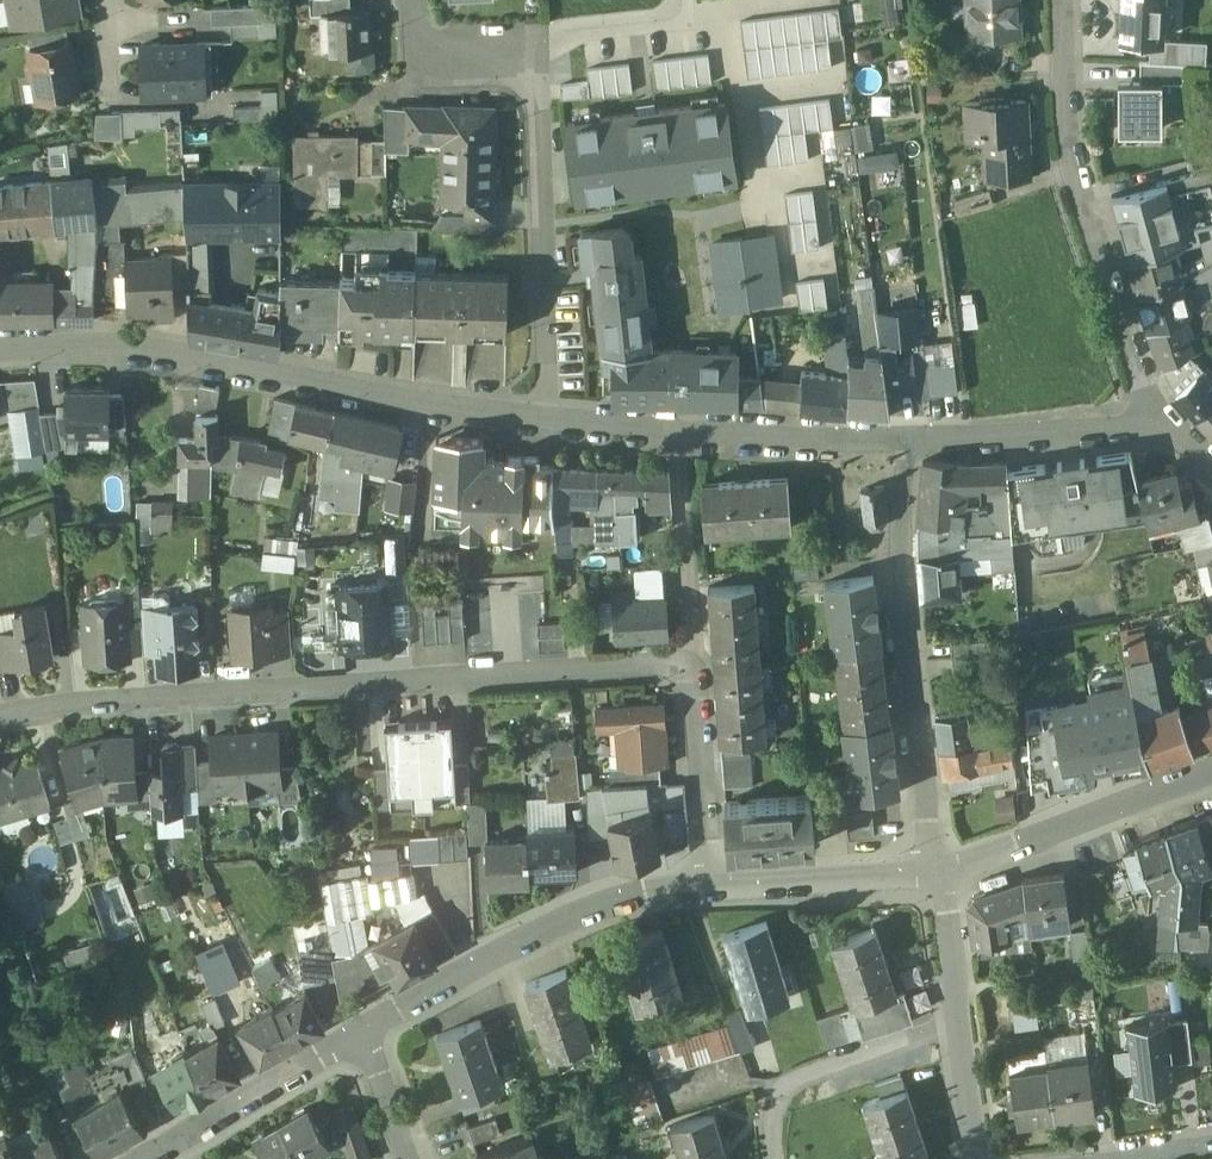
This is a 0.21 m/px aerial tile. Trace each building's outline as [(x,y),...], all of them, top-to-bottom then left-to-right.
[(14,25),(79,13),(77,0),(10,0),(14,25)] [(310,14),(322,13),(350,11),(349,0),(309,0),(310,14)] [(969,39),(989,38),(995,43),(1000,37),(1021,36),(1019,0),(967,0),(969,39)] [(1120,0),(1110,0),(1110,33),(1120,33),(1120,0)] [(1121,36),(1159,38),(1161,0),(1123,0),(1121,36)] [(259,5),(212,7),(213,23),(260,21),(260,12),(259,5)] [(838,9),(824,11),(828,39),(842,37),(838,9)] [(350,11),(322,13),(325,53),(373,49),(370,10),(350,11)] [(824,11),(811,12),(814,41),(828,39),(824,11)] [(260,21),(260,36),(276,35),(275,12),(260,12),(260,21)] [(811,12),(797,14),(800,43),(814,41),(811,12)] [(797,14),(783,16),(787,44),(800,43),(797,14)] [(783,16),(769,18),(773,46),(787,44),(783,16)] [(769,18),(755,20),(759,48),(773,46),(769,18)] [(755,20),(742,21),(745,50),(759,48),(755,20)] [(260,36),(260,21),(231,22),(231,37),(260,36)] [(842,37),(828,39),(832,67),(846,66),(842,37)] [(828,39),(814,41),(818,69),(832,67),(828,39)] [(814,41),(800,43),(804,71),(818,69),(814,41)] [(142,45),(143,71),(206,69),(206,43),(142,45)] [(800,43),(787,44),(790,73),(804,71),(800,43)] [(70,44),(31,51),(33,63),(30,68),(32,78),(36,81),(39,98),(78,91),(70,44)] [(787,44),(773,46),(777,74),(790,73),(787,44)] [(1191,47),(1164,45),(1163,63),(1184,64),(1190,64),(1191,47)] [(773,46),(759,48),(763,76),(777,74),(773,46)] [(759,48),(745,50),(749,78),(763,76),(759,48)] [(695,57),(698,84),(712,83),(709,55),(695,57)] [(681,58),(684,86),(698,84),(695,57),(681,58)] [(668,59),(670,87),(684,86),(681,58),(668,59)] [(654,61),(657,88),(670,87),(668,59),(654,61)] [(1163,63),(1141,61),(1141,83),(1162,83),(1185,84),(1184,64),(1163,63)] [(617,67),(620,93),(634,91),(631,65),(617,67)] [(603,68),(606,94),(620,93),(617,67),(603,68)] [(590,82),(592,96),(606,94),(603,68),(589,69),(590,82)] [(143,71),(144,95),(207,92),(206,69),(143,71)] [(563,99),(592,96),(590,82),(561,85),(563,99)] [(1141,83),(1119,83),(1119,119),(1119,129),(1162,129),(1162,83),(1141,83)] [(277,91),(262,92),(263,107),(263,118),(278,118),(277,91)] [(1024,100),(963,105),(965,131),(983,130),(986,182),(1029,179),(1024,100)] [(831,102),(816,103),(819,130),(834,128),(831,102)] [(816,103),(803,105),(806,131),(819,130),(816,103)] [(803,105),(789,106),(792,133),(806,131),(803,105)] [(462,108),(434,107),(434,109),(409,108),(408,136),(409,136),(445,137),(445,129),(492,131),(493,107),(462,106),(462,108)] [(725,106),(569,124),(578,197),(702,183),(730,180),(731,180),(734,179),(725,106)] [(789,106),(775,108),(778,134),(792,133),(789,106)] [(263,118),(263,107),(234,108),(235,121),(263,120),(263,118)] [(409,108),(384,107),(386,147),(409,147),(409,136),(408,136),(409,108)] [(763,136),(778,134),(775,108),(760,110),(763,136)] [(188,114),(122,116),(123,139),(137,139),(136,133),(166,132),(166,120),(188,120),(188,114)] [(122,116),(100,116),(98,145),(123,143),(123,139),(122,116)] [(841,149),(872,144),(868,120),(837,125),(841,149)] [(492,131),(445,129),(445,137),(444,184),(459,185),(458,200),(491,201),(492,131)] [(796,163),(810,161),(806,131),(792,133),(796,163)] [(781,164),(796,163),(792,133),(778,134),(781,164)] [(767,166),(781,164),(778,134),(763,136),(767,166)] [(358,140),(357,135),(296,136),(296,204),(327,203),(327,174),(358,174),(358,140)] [(374,173),(373,140),(358,140),(358,174),(374,173)] [(857,169),(897,165),(895,147),(855,151),(857,169)] [(1167,183),(1176,214),(1185,245),(1201,242),(1197,228),(1211,225),(1211,170),(1167,183)] [(183,173),(93,180),(97,223),(97,226),(136,221),(185,217),(183,183),(183,173)] [(93,180),(52,181),(57,227),(97,223),(93,180)] [(52,181),(23,185),(25,229),(52,226),(57,227),(52,181)] [(222,211),(218,183),(183,183),(185,217),(185,218),(186,236),(209,236),(229,235),(229,211),(222,211)] [(281,183),(218,183),(222,211),(229,211),(229,235),(282,235),(281,183)] [(1167,183),(1111,198),(1119,230),(1176,214),(1167,183)] [(0,187),(0,231),(25,229),(23,185),(0,187)] [(990,190),(953,201),(958,216),(995,205),(990,190)] [(817,221),(831,220),(828,191),(814,193),(817,221)] [(803,223),(817,221),(814,193),(800,195),(803,223)] [(789,225),(803,223),(800,195),(786,196),(789,225)] [(490,214),(458,214),(458,229),(490,229),(490,214)] [(1176,214),(1119,230),(1128,261),(1172,249),(1185,245),(1176,214)] [(821,250),(835,248),(831,220),(817,221),(821,250)] [(807,251),(821,250),(817,221),(803,223),(807,251)] [(793,253),(807,251),(803,223),(789,225),(793,253)] [(1197,228),(1201,242),(1207,266),(1211,262),(1211,225),(1197,228)] [(418,228),(342,227),(341,252),(357,252),(390,253),(417,253),(418,228)] [(623,229),(582,234),(585,266),(594,264),(605,369),(613,368),(614,351),(650,352),(639,257),(632,257),(629,234),(623,229)] [(97,231),(70,231),(70,265),(75,266),(74,299),(73,322),(94,322),(94,306),(94,281),(96,241),(97,231)] [(209,236),(186,236),(186,245),(209,245),(209,236)] [(772,236),(714,243),(722,311),(780,304),(772,236)] [(158,258),(126,259),(125,239),(96,241),(94,281),(94,306),(127,305),(128,313),(150,312),(151,319),(163,319),(163,322),(176,321),(174,288),(174,287),(172,254),(158,255),(158,258)] [(209,245),(186,245),(187,252),(188,252),(189,285),(188,286),(188,289),(211,290),(209,245)] [(1172,249),(1128,261),(1138,295),(1181,283),(1172,249)] [(187,252),(172,254),(174,287),(188,286),(189,285),(188,252),(187,252)] [(390,253),(357,252),(357,266),(390,267),(390,253)] [(1192,275),(1196,282),(1211,272),(1211,262),(1207,266),(1192,275)] [(390,267),(357,266),(356,278),(346,278),(354,286),(389,287),(390,270),(390,267)] [(417,271),(390,270),(389,287),(389,306),(396,306),(400,312),(399,324),(388,336),(415,336),(415,332),(417,271)] [(462,272),(417,271),(415,332),(460,333),(462,272)] [(508,274),(462,272),(460,333),(506,335),(508,274)] [(1196,282),(1202,291),(1197,295),(1201,301),(1205,298),(1211,294),(1211,272),(1196,282)] [(389,287),(354,286),(346,278),(340,278),(340,282),(338,327),(338,339),(363,340),(363,335),(388,336),(399,324),(400,312),(396,306),(389,306),(389,287)] [(813,308),(827,307),(824,280),(810,281),(813,308)] [(898,286),(898,280),(872,283),(873,289),(898,286)] [(340,282),(280,281),(280,292),(281,292),(281,330),(300,331),(300,336),(323,337),(324,327),(338,327),(340,282)] [(799,310),(813,308),(810,281),(796,283),(799,310)] [(1173,287),(1138,295),(1149,331),(1174,323),(1182,321),(1174,292),(1179,291),(1182,286),(1181,283),(1173,287)] [(0,284),(0,322),(55,322),(54,298),(54,285),(0,284)] [(211,290),(188,289),(189,297),(212,300),(212,290),(211,290)] [(259,289),(255,308),(212,300),(189,297),(191,338),(281,354),(282,334),(281,334),(281,330),(281,292),(280,292),(259,289)] [(880,346),(872,290),(858,292),(864,347),(880,346)] [(74,299),(54,298),(55,322),(73,322),(74,299)] [(1210,311),(1202,329),(1211,334),(1211,310),(1210,311)] [(905,355),(897,314),(879,316),(882,339),(880,339),(880,346),(882,357),(885,386),(913,382),(918,382),(916,370),(913,354),(905,355)] [(1174,323),(1149,331),(1159,367),(1183,354),(1174,323)] [(845,339),(824,342),(827,369),(848,367),(847,354),(845,339)] [(650,352),(614,351),(613,368),(613,401),(671,403),(672,353),(650,352)] [(672,353),(671,403),(737,404),(737,354),(672,353)] [(1206,363),(1196,353),(1187,358),(1198,370),(1206,363)] [(882,357),(847,354),(848,367),(849,376),(848,413),(889,417),(885,386),(882,357)] [(1198,370),(1187,358),(1163,372),(1173,393),(1194,374),(1198,370)] [(954,366),(939,368),(943,396),(958,395),(954,366)] [(939,368),(926,369),(929,398),(943,396),(939,368)] [(926,369),(916,370),(918,382),(913,382),(915,399),(929,398),(926,369)] [(849,376),(803,372),(799,409),(848,414),(848,413),(849,376)] [(1194,374),(1173,393),(1175,397),(1196,378),(1194,374)] [(1196,378),(1175,397),(1195,418),(1211,404),(1211,395),(1196,378)] [(35,380),(9,381),(14,411),(40,407),(35,380)] [(220,388),(201,385),(198,407),(198,415),(216,415),(220,388)] [(109,389),(67,389),(67,406),(67,415),(66,447),(109,447),(109,429),(109,396),(109,389)] [(125,395),(109,396),(109,429),(127,430),(125,395)] [(296,404),(275,399),(268,438),(287,444),(289,437),(288,437),(296,404)] [(335,412),(296,404),(288,437),(289,437),(324,446),(326,446),(328,440),(335,412)] [(1195,418),(1211,436),(1211,437),(1211,404),(1195,418)] [(67,406),(58,406),(59,413),(59,415),(67,415),(67,406)] [(14,411),(12,411),(19,455),(47,450),(41,412),(40,407),(14,411)] [(59,413),(41,412),(47,450),(66,447),(67,415),(59,415),(59,413)] [(360,419),(335,412),(328,440),(345,445),(351,447),(356,430),(358,424),(360,419)] [(198,415),(197,415),(198,439),(180,438),(180,460),(199,460),(211,460),(213,440),(220,439),(220,434),(219,415),(198,415)] [(400,428),(360,419),(358,424),(364,425),(363,432),(371,434),(367,451),(364,463),(390,469),(400,428)] [(364,425),(358,424),(356,430),(363,432),(364,425)] [(363,432),(356,430),(351,447),(367,451),(371,434),(363,432)] [(241,438),(220,434),(220,439),(213,440),(211,460),(211,465),(235,470),(235,468),(241,438)] [(284,450),(266,446),(267,443),(241,438),(235,468),(264,475),(266,467),(280,470),(284,450)] [(494,459),(484,459),(484,439),(437,438),(435,507),(449,513),(462,516),(462,535),(480,536),(480,531),(505,532),(504,537),(522,537),(523,533),(538,534),(538,526),(554,527),(552,503),(553,467),(540,467),(541,458),(507,457),(507,463),(494,463),(494,459)] [(345,445),(328,440),(326,446),(324,446),(319,497),(336,499),(335,508),(360,511),(364,463),(342,456),(345,445)] [(351,447),(345,445),(342,456),(364,463),(367,451),(351,447)] [(19,455),(21,470),(50,465),(47,450),(19,455)] [(1062,463),(1023,468),(1029,533),(1057,530),(1059,546),(1063,545),(1061,529),(1147,517),(1138,480),(1131,453),(1081,460),(1081,464),(1063,466),(1062,463)] [(211,460),(199,460),(199,465),(198,484),(211,484),(211,465),(211,460)] [(967,466),(924,462),(922,484),(966,488),(967,466)] [(1007,464),(983,466),(983,489),(993,488),(1007,487),(1009,487),(1008,470),(1007,464)] [(199,465),(183,465),(181,484),(198,484),(199,465)] [(264,475),(235,468),(235,470),(231,489),(259,495),(264,475)] [(597,470),(554,468),(554,503),(554,508),(569,509),(570,500),(570,493),(595,494),(598,494),(597,470)] [(1014,469),(1008,470),(1012,534),(1012,536),(1020,534),(1029,533),(1023,468),(1014,469)] [(646,472),(597,470),(598,494),(614,495),(632,495),(645,496),(646,472)] [(1177,470),(1138,480),(1147,517),(1148,521),(1150,527),(1178,520),(1199,515),(1199,514),(1191,481),(1180,484),(1177,470)] [(670,473),(646,472),(645,496),(646,510),(672,508),(670,473)] [(385,475),(381,507),(411,510),(414,478),(385,475)] [(788,477),(702,484),(705,533),(791,527),(788,477)] [(314,484),(306,482),(304,494),(313,496),(314,484)] [(198,484),(181,484),(181,496),(211,496),(211,484),(198,484)] [(966,488),(922,484),(920,506),(940,508),(964,510),(966,488)] [(883,486),(860,489),(865,521),(873,527),(882,526),(888,519),(883,486)] [(974,517),(965,517),(964,532),(990,531),(991,531),(1011,531),(1007,487),(993,488),(993,494),(995,515),(974,517)] [(126,488),(99,490),(100,507),(127,506),(126,488)] [(595,494),(570,493),(570,500),(577,504),(596,505),(595,494)] [(598,494),(595,494),(596,505),(597,542),(620,540),(620,538),(620,527),(616,528),(614,495),(598,494)] [(632,495),(614,495),(616,528),(620,527),(627,527),(632,527),(631,509),(632,509),(632,495)] [(152,502),(139,503),(139,526),(151,525),(153,525),(153,518),(152,518),(152,502)] [(173,502),(152,502),(152,518),(153,518),(153,525),(151,525),(151,531),(173,531),(173,502)] [(940,508),(920,506),(919,523),(940,522),(940,508)] [(569,509),(554,508),(556,524),(568,525),(569,509)] [(1178,520),(1185,546),(1194,544),(1211,540),(1211,525),(1209,511),(1199,514),(1199,515),(1178,520)] [(940,522),(919,523),(919,554),(957,553),(960,553),(959,533),(952,533),(952,522),(940,522)] [(568,525),(556,524),(558,554),(572,552),(572,533),(568,525)] [(674,524),(649,526),(650,536),(675,534),(674,524)] [(627,527),(620,527),(620,538),(628,538),(627,527)] [(990,531),(964,532),(959,533),(960,553),(992,551),(1013,550),(1012,536),(1012,534),(991,533),(991,531),(990,531)] [(404,536),(385,538),(387,569),(406,568),(404,536)] [(1194,544),(1198,565),(1211,562),(1211,540),(1194,544)] [(260,550),(260,566),(290,565),(290,549),(260,550)] [(1013,550),(992,551),(993,566),(1014,564),(1013,550)] [(957,553),(919,554),(921,595),(960,593),(957,553)] [(844,564),(818,566),(819,578),(845,576),(844,564)] [(873,577),(826,583),(836,651),(879,646),(881,646),(873,577)] [(139,581),(124,582),(125,597),(140,596),(139,581)] [(384,583),(341,586),(345,648),(357,647),(362,652),(372,651),(376,646),(389,645),(384,583)] [(754,583),(709,587),(715,664),(760,661),(754,583)] [(664,599),(635,601),(635,591),(614,592),(617,640),(646,638),(648,635),(651,637),(655,637),(659,636),(662,634),(665,631),(666,627),(664,599)] [(188,607),(183,603),(177,608),(170,608),(169,602),(160,595),(153,596),(154,609),(158,651),(159,666),(171,665),(178,670),(182,664),(197,663),(196,647),(200,642),(195,638),(194,621),(199,615),(193,611),(193,606),(188,607)] [(140,596),(125,597),(125,601),(127,626),(142,625),(141,610),(140,596)] [(462,599),(448,600),(449,615),(452,641),(465,640),(462,599)] [(125,601),(82,604),(86,660),(109,659),(116,664),(125,664),(129,659),(127,626),(125,601)] [(436,616),(435,601),(421,602),(424,643),(438,642),(436,616)] [(23,610),(26,626),(0,631),(0,667),(15,664),(15,663),(56,655),(46,606),(23,610)] [(272,607),(231,610),(235,657),(275,654),(275,652),(272,612),(272,607)] [(154,609),(141,610),(142,625),(144,652),(158,651),(154,609)] [(289,612),(272,612),(275,652),(292,650),(289,612)] [(449,615),(436,616),(438,642),(452,641),(449,615)] [(564,621),(538,623),(539,637),(565,636),(564,621)] [(1145,631),(1122,635),(1128,664),(1131,681),(1135,702),(1158,696),(1152,665),(1148,644),(1145,631)] [(565,636),(539,637),(539,651),(566,650),(565,636)] [(985,639),(952,641),(953,658),(986,656),(985,639)] [(1172,661),(1168,640),(1148,644),(1152,665),(1172,661)] [(879,646),(836,651),(846,728),(889,723),(879,646)] [(986,658),(953,659),(954,674),(987,672),(986,658)] [(760,661),(715,664),(721,742),(746,741),(766,739),(760,661)] [(1135,702),(1131,681),(1091,689),(1093,699),(1042,709),(1044,719),(1028,722),(1039,777),(1048,775),(1050,787),(1096,778),(1094,766),(1146,756),(1138,719),(1135,702)] [(1158,696),(1135,702),(1138,719),(1162,711),(1158,696)] [(1206,699),(1200,701),(1201,708),(1208,706),(1206,699)] [(665,703),(595,708),(597,731),(617,729),(620,766),(627,766),(627,768),(661,765),(668,765),(665,726),(666,726),(665,703)] [(1138,719),(1146,756),(1150,767),(1211,745),(1211,705),(1208,706),(1201,708),(1182,713),(1179,705),(1162,711),(1138,719)] [(980,711),(937,718),(942,749),(976,744),(975,742),(998,738),(996,724),(983,726),(980,711)] [(452,720),(419,722),(424,805),(435,804),(434,790),(457,789),(455,763),(452,720)] [(419,722),(386,724),(389,769),(390,793),(413,792),(414,806),(424,805),(419,722)] [(846,728),(844,729),(852,798),(872,796),(899,792),(890,723),(889,723),(846,728)] [(277,731),(245,733),(249,788),(280,786),(281,786),(280,768),(277,731)] [(245,733),(212,736),(214,762),(216,790),(217,790),(249,788),(245,733)] [(573,748),(572,735),(548,736),(548,749),(573,748)] [(133,737),(99,740),(103,797),(129,796),(127,773),(135,773),(133,737)] [(99,740),(64,750),(78,799),(79,804),(82,804),(103,797),(99,740)] [(181,746),(175,741),(167,742),(162,747),(163,766),(159,771),(150,772),(152,804),(153,814),(186,812),(185,789),(184,789),(181,746)] [(746,741),(721,742),(722,756),(747,755),(746,741)] [(1010,743),(989,746),(993,767),(1013,764),(1010,743)] [(976,744),(942,749),(946,773),(993,767),(989,746),(976,748),(976,744)] [(196,745),(181,746),(184,789),(185,789),(199,788),(197,763),(196,745)] [(576,752),(552,755),(553,769),(546,770),(549,800),(581,797),(576,752)] [(747,755),(722,756),(723,770),(752,768),(751,754),(747,755)] [(0,769),(0,822),(51,804),(35,757),(0,769)] [(214,762),(197,763),(199,788),(200,802),(218,801),(217,790),(216,790),(214,762)] [(469,763),(455,763),(457,789),(457,803),(469,802),(471,802),(469,763)] [(620,766),(611,767),(612,784),(647,782),(647,783),(648,783),(662,782),(661,765),(627,768),(627,766),(620,766)] [(296,767),(280,768),(281,786),(280,786),(281,802),(303,801),(296,767)] [(752,768),(723,770),(724,787),(753,785),(752,768)] [(390,793),(389,769),(374,770),(377,809),(391,808),(390,793)] [(135,773),(127,773),(129,796),(129,806),(152,804),(150,772),(135,773)] [(612,784),(604,785),(603,786),(602,786),(610,824),(623,821),(621,810),(648,805),(647,800),(648,783),(647,783),(647,782),(612,784)] [(602,786),(585,787),(588,837),(612,833),(610,824),(602,786)] [(827,794),(811,795),(813,826),(829,825),(829,812),(827,794)] [(994,794),(995,818),(1013,817),(1012,794),(994,794)] [(811,795),(725,801),(729,851),(814,845),(813,826),(811,795)] [(852,798),(845,799),(851,839),(877,836),(872,796),(852,798)] [(78,799),(64,803),(75,839),(90,834),(82,804),(79,804),(78,799)] [(471,802),(469,802),(471,842),(485,842),(485,840),(488,840),(486,801),(471,802)] [(648,805),(621,810),(623,821),(650,816),(648,805)] [(846,812),(829,812),(829,825),(847,824),(846,812)] [(1196,821),(1211,863),(1211,815),(1196,821)] [(623,821),(610,824),(612,833),(615,847),(615,850),(618,865),(659,857),(650,816),(623,821)] [(1196,821),(1166,831),(1181,874),(1199,868),(1211,863),(1196,821)] [(574,828),(528,831),(529,838),(531,875),(576,873),(574,828)] [(1166,831),(1137,842),(1140,850),(1151,881),(1152,884),(1169,878),(1181,874),(1166,831)] [(468,832),(454,833),(455,859),(469,859),(468,832)] [(454,833),(440,833),(440,860),(455,859),(454,833)] [(488,840),(485,840),(485,842),(487,883),(531,881),(531,875),(529,838),(488,840)] [(1151,881),(1140,850),(1124,856),(1135,887),(1151,881)] [(1199,868),(1181,874),(1178,920),(1189,921),(1195,921),(1198,880),(1200,881),(1201,871),(1199,871),(1199,868)] [(367,874),(320,884),(332,946),(334,956),(354,953),(367,946),(368,945),(362,915),(375,913),(367,874)] [(1065,874),(1022,879),(1027,911),(1028,920),(1029,929),(1072,924),(1065,874)] [(1181,874),(1169,878),(1171,885),(1163,887),(1161,918),(1167,919),(1178,920),(1181,874)] [(32,892),(27,878),(5,885),(10,900),(32,892)] [(1022,879),(976,895),(970,904),(975,942),(978,942),(1010,937),(1008,922),(1007,913),(1027,911),(1022,879)] [(143,901),(159,896),(154,881),(138,886),(143,901)] [(32,892),(10,900),(24,941),(48,933),(34,892),(32,892)] [(412,895),(392,899),(406,924),(432,909),(425,894),(412,895)] [(456,951),(432,909),(414,919),(438,961),(456,951)] [(1027,911),(1007,913),(1008,922),(1028,920),(1027,911)] [(368,945),(367,946),(382,971),(389,967),(398,984),(438,961),(414,919),(406,924),(368,945)] [(1178,920),(1167,919),(1167,924),(1160,923),(1159,945),(1180,947),(1178,920)] [(239,920),(232,923),(235,928),(242,925),(239,920)] [(1189,921),(1178,920),(1180,947),(1200,948),(1202,929),(1194,929),(1188,928),(1189,921)] [(789,998),(766,922),(725,934),(747,1010),(789,998)] [(311,925),(293,929),(298,952),(316,949),(311,925)] [(662,928),(620,941),(639,1006),(681,994),(662,928)] [(896,996),(874,928),(832,942),(853,1007),(854,1010),(896,996)] [(1086,929),(1072,931),(1076,958),(1090,957),(1086,929)] [(1210,932),(1202,929),(1200,948),(1205,949),(1210,932)] [(48,933),(24,941),(37,981),(61,973),(48,933)] [(1010,937),(978,942),(980,956),(1032,948),(1030,935),(1010,937)] [(316,949),(298,952),(304,985),(338,977),(334,956),(332,946),(316,949)] [(354,953),(334,956),(338,977),(341,993),(362,989),(368,994),(385,985),(382,971),(367,946),(354,953)] [(268,955),(262,957),(264,961),(252,966),(263,988),(280,980),(268,955)] [(362,989),(341,993),(345,1013),(398,984),(389,967),(382,971),(385,985),(368,994),(362,989)] [(592,1044),(566,969),(526,982),(552,1058),(592,1044)] [(304,991),(273,1009),(293,1043),(324,1025),(317,1011),(311,1003),(304,991)] [(896,996),(854,1010),(862,1036),(863,1039),(907,1024),(904,1015),(910,1013),(903,993),(896,996)] [(226,1023),(216,999),(202,1004),(210,1023),(212,1029),(215,1028),(226,1023)] [(322,1008),(317,999),(311,1003),(317,1011),(322,1008)] [(273,1009),(271,1006),(239,1025),(260,1062),(293,1043),(273,1009)] [(853,1007),(818,1017),(827,1047),(862,1036),(854,1010),(853,1007)] [(1098,1017),(1084,1019),(1088,1052),(1102,1050),(1098,1017)] [(481,1019),(438,1034),(460,1099),(491,1088),(503,1084),(481,1019)] [(1193,1060),(1189,1019),(1169,1021),(1173,1062),(1193,1060)] [(1175,1088),(1173,1062),(1169,1021),(1130,1025),(1137,1092),(1175,1088)] [(210,1023),(199,1029),(206,1041),(218,1035),(215,1028),(212,1029),(210,1023)] [(731,1023),(649,1048),(658,1075),(740,1050),(731,1023)] [(182,1026),(177,1028),(180,1036),(185,1034),(182,1026)] [(206,1041),(187,1052),(188,1054),(209,1092),(241,1074),(218,1035),(206,1041)] [(1207,1038),(1193,1040),(1195,1051),(1208,1049),(1207,1038)] [(50,1048),(22,1057),(33,1091),(57,1078),(60,1077),(54,1057),(50,1048)] [(209,1092),(188,1054),(159,1071),(172,1094),(176,1101),(182,1098),(188,1094),(193,1101),(209,1092)] [(82,1062),(67,1071),(62,1055),(54,1057),(60,1077),(57,1078),(62,1086),(88,1072),(82,1062)] [(1090,1059),(1047,1065),(1054,1117),(1097,1111),(1090,1059)] [(1047,1065),(1009,1070),(1016,1122),(1054,1117),(1047,1065)] [(172,1094),(159,1071),(150,1076),(159,1102),(172,1094)] [(88,1072),(62,1086),(78,1115),(104,1100),(93,1074),(90,1075),(88,1072)] [(902,1074),(877,1083),(882,1097),(907,1089),(902,1074)] [(651,1076),(623,1085),(638,1127),(665,1119),(651,1076)] [(491,1088),(460,1099),(465,1113),(497,1103),(491,1088)] [(864,1103),(882,1158),(917,1158),(929,1155),(907,1089),(882,1097),(864,1103)] [(104,1100),(78,1115),(101,1154),(144,1129),(121,1090),(114,1095),(104,1100)] [(193,1101),(188,1094),(182,1098),(186,1105),(193,1101)] [(330,1113),(325,1103),(311,1111),(331,1144),(344,1144),(349,1158),(371,1158),(351,1105),(330,1113)] [(309,1107),(281,1124),(301,1158),(306,1158),(331,1144),(311,1111),(309,1107)] [(9,1130),(1,1111),(0,1111),(0,1134),(9,1130)] [(672,1127),(681,1158),(726,1158),(714,1115),(672,1127)] [(495,1117),(469,1125),(473,1141),(500,1133),(495,1117)] [(281,1124),(265,1133),(264,1130),(253,1136),(267,1158),(301,1158),(281,1124)] [(17,1153),(20,1158),(66,1158),(51,1134),(17,1153)] [(0,1139),(0,1158),(20,1158),(17,1153),(10,1141),(8,1135),(0,1139)] [(478,1153),(480,1158),(544,1158),(541,1150),(535,1151),(531,1137),(478,1153)]
